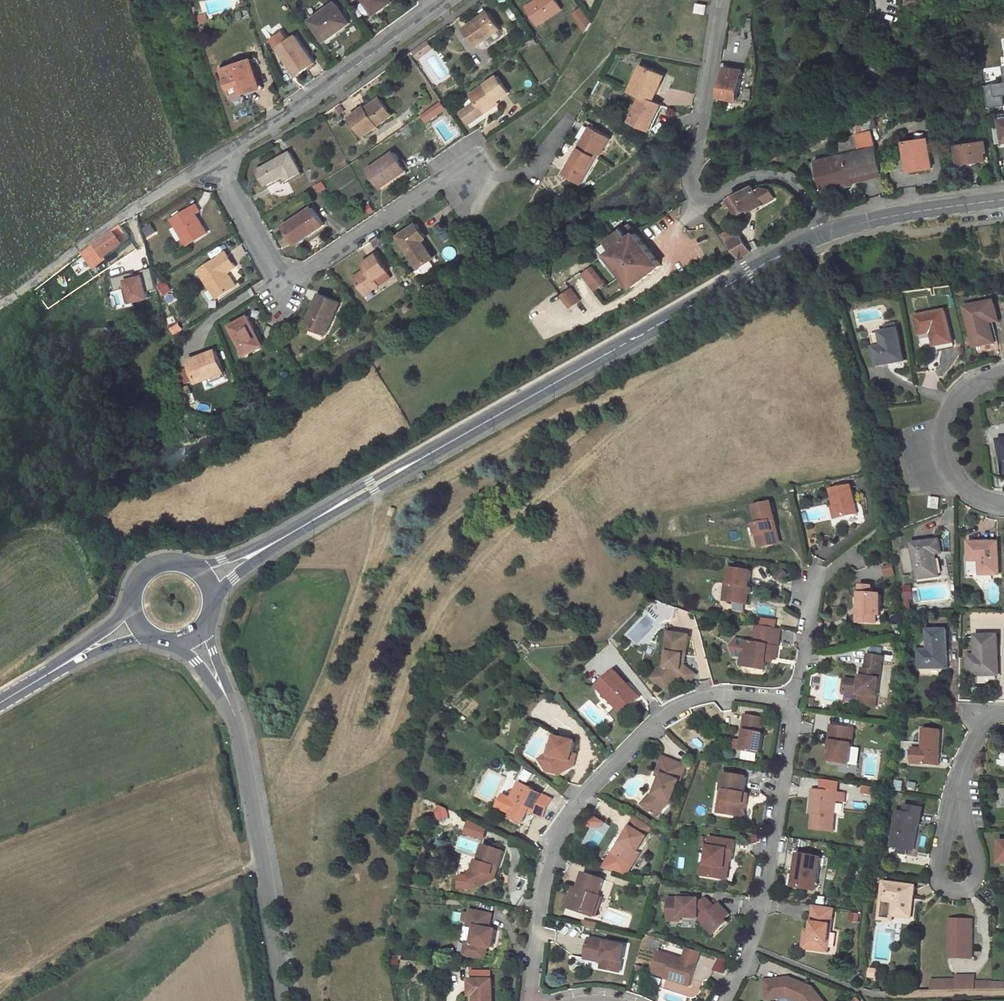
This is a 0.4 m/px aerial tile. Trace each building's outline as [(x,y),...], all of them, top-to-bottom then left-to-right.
[(390,0),(364,0),(365,1),(360,5),(360,8),(363,13),(367,14),(372,10),(375,14),(392,3),(390,0)] [(556,0),(537,0),(527,7),(530,10),(539,25),(562,9),(556,0)] [(336,3),(310,21),(325,41),(350,23),(336,3)] [(706,14),(707,5),(697,3),(696,12),(706,14)] [(584,31),(594,23),(581,7),(571,15),(584,31)] [(485,41),(502,29),(489,11),(465,28),(478,46),(485,41)] [(489,47),(506,35),(502,29),(485,41),(489,47)] [(295,36),(278,48),(288,64),(291,61),(300,73),(314,63),(295,36)] [(538,44),(535,38),(528,42),(531,48),(538,44)] [(432,48),(427,41),(417,48),(423,55),(432,48)] [(423,55),(417,48),(414,50),(419,57),(423,55)] [(262,87),(253,59),(250,60),(259,88),(262,87)] [(250,60),(223,69),(233,97),(259,88),(250,60)] [(288,64),(297,76),(300,73),(291,61),(288,64)] [(660,87),(655,85),(660,73),(643,66),(632,91),(642,96),(654,101),(660,87)] [(739,100),(744,71),(726,68),(721,97),(739,100)] [(660,87),(665,76),(660,73),(655,85),(660,87)] [(497,101),(509,93),(498,76),(472,94),(477,101),(462,112),(470,123),(485,113),(484,111),(497,101)] [(986,85),(989,108),(1003,106),(1003,83),(986,85)] [(651,130),(662,105),(654,101),(642,96),(631,121),(651,130)] [(367,110),(382,99),(381,97),(366,108),(367,110)] [(364,135),(393,115),(382,99),(367,110),(366,108),(365,107),(351,117),(364,135)] [(446,106),(442,100),(435,104),(440,111),(446,106)] [(485,113),(499,103),(497,101),(484,111),(485,113)] [(344,110),(340,105),(336,108),(340,113),(344,110)] [(433,118),(437,126),(449,120),(444,112),(433,118)] [(587,136),(592,126),(587,123),(581,133),(587,136)] [(583,184),(601,153),(603,154),(612,138),(610,137),(610,136),(592,126),(587,136),(565,174),(583,184)] [(872,126),(858,130),(859,135),(873,131),(872,126)] [(841,156),(817,161),(824,191),(854,184),(853,178),(882,171),(873,131),(859,135),(857,135),(859,145),(861,151),(841,156)] [(933,168),(928,138),(905,142),(908,157),(912,156),(914,171),(933,168)] [(983,142),(957,145),(960,162),(967,161),(978,160),(986,159),(984,151),(983,142)] [(859,145),(840,150),(841,156),(861,151),(859,145)] [(302,171),(291,151),(258,170),(266,185),(284,175),(287,180),(302,171)] [(382,187),(407,170),(395,152),(369,169),(382,187)] [(327,189),(322,181),(316,185),(321,193),(327,189)] [(732,198),(727,203),(730,207),(735,204),(741,214),(751,208),(748,203),(753,200),(760,197),(753,186),(732,198)] [(202,226),(195,214),(200,211),(196,204),(172,219),(188,245),(207,233),(203,225),(202,226)] [(325,225),(313,207),(285,226),(295,242),(306,235),(308,236),(325,225)] [(423,239),(426,237),(417,224),(399,236),(421,268),(434,259),(421,240),(423,239)] [(662,265),(631,224),(601,247),(603,248),(600,250),(605,256),(602,259),(607,266),(614,261),(633,287),(662,265)] [(102,256),(127,238),(118,226),(82,252),(92,267),(104,259),(102,256)] [(732,230),(723,234),(740,257),(751,251),(741,234),(736,237),(732,230)] [(436,257),(423,239),(421,240),(434,259),(436,257)] [(228,272),(236,266),(227,252),(199,270),(218,298),(237,285),(228,272)] [(376,280),(388,272),(389,271),(377,254),(364,263),(367,268),(354,277),(365,294),(379,285),(376,280)] [(436,262),(423,268),(425,274),(438,267),(436,262)] [(605,283),(593,266),(583,274),(595,290),(605,283)] [(379,285),(392,277),(388,272),(376,280),(379,285)] [(144,274),(125,281),(133,305),(152,299),(144,274)] [(424,282),(420,275),(415,279),(419,285),(424,282)] [(169,281),(160,282),(162,294),(171,292),(169,281)] [(429,291),(424,285),(419,288),(424,295),(429,291)] [(581,301),(572,288),(562,296),(570,308),(581,301)] [(126,305),(127,291),(117,291),(117,305),(126,305)] [(327,333),(341,302),(321,294),(317,303),(314,302),(308,318),(311,320),(309,325),(319,329),(327,333)] [(996,304),(968,309),(975,346),(994,343),(991,323),(1000,321),(996,304)] [(947,312),(917,317),(921,335),(932,333),(935,346),(953,343),(947,312)] [(263,346),(255,332),(257,331),(249,316),(231,325),(247,355),(263,346)] [(179,323),(170,328),(175,336),(184,330),(179,323)] [(897,324),(886,326),(888,332),(898,330),(897,324)] [(325,340),(327,333),(319,329),(316,336),(325,340)] [(267,344),(259,330),(257,331),(255,332),(263,346),(267,344)] [(905,361),(899,330),(898,330),(888,332),(881,333),(883,348),(875,349),(878,366),(888,364),(905,361)] [(881,333),(872,335),(875,349),(883,348),(881,333)] [(224,371),(216,350),(190,360),(198,381),(208,377),(221,372),(224,371)] [(905,361),(888,364),(891,370),(906,367),(905,361)] [(210,382),(223,377),(221,372),(208,377),(210,382)] [(192,393),(189,385),(183,387),(185,395),(187,395),(192,393)] [(858,514),(852,486),(832,490),(835,506),(838,518),(858,514)] [(939,509),(940,498),(931,497),(930,508),(939,509)] [(772,530),(771,521),(776,520),(772,503),(755,507),(759,525),(755,525),(757,534),(759,534),(762,547),(773,544),(772,542),(780,540),(777,529),(772,530)] [(914,544),(919,579),(939,576),(936,554),(942,553),(940,540),(914,544)] [(999,574),(999,542),(970,543),(971,561),(981,561),(981,574),(999,574)] [(981,561),(971,561),(971,575),(981,574),(981,561)] [(749,588),(752,571),(731,568),(728,584),(729,584),(726,601),(746,604),(748,593),(749,588)] [(787,576),(783,571),(778,575),(782,580),(787,576)] [(881,616),(882,595),(874,595),(874,587),(861,586),(861,605),(860,615),(877,616),(881,616)] [(905,602),(914,601),(911,586),(903,587),(905,602)] [(767,659),(769,645),(778,647),(782,629),(757,625),(754,641),(745,640),(742,657),(741,666),(765,671),(766,662),(767,659)] [(948,668),(947,630),(929,630),(929,650),(921,650),(921,669),(948,668)] [(673,653),(676,633),(668,632),(665,652),(670,653),(673,653)] [(698,674),(686,664),(683,664),(685,656),(687,656),(690,635),(676,633),(673,653),(670,653),(668,667),(664,666),(654,679),(668,690),(679,676),(689,685),(698,674)] [(978,656),(971,656),(971,675),(998,674),(997,636),(978,636),(978,656)] [(742,657),(745,640),(737,639),(731,646),(734,656),(742,657)] [(776,660),(778,647),(769,645),(767,659),(771,659),(776,660)] [(877,697),(883,657),(869,655),(867,669),(863,668),(861,681),(846,679),(844,692),(860,695),(876,697),(877,697)] [(640,698),(616,671),(598,687),(613,703),(619,698),(629,709),(640,698)] [(876,697),(860,695),(859,704),(874,707),(876,697)] [(629,709),(619,698),(613,703),(623,714),(629,709)] [(764,734),(761,733),(764,718),(746,715),(744,729),(746,730),(744,739),(744,742),(742,750),(760,754),(764,734)] [(850,764),(855,729),(832,725),(830,739),(832,739),(835,739),(832,762),(850,764)] [(939,766),(942,730),(925,729),(923,749),(921,749),(914,748),(913,764),(939,766)] [(572,758),(573,754),(576,741),(557,736),(555,745),(552,758),(548,772),(561,775),(574,766),(576,759),(572,758)] [(742,750),(744,742),(736,741),(734,749),(742,750)] [(552,758),(555,745),(551,744),(548,756),(541,760),(548,772),(552,758)] [(672,801),(680,781),(681,781),(687,765),(670,759),(669,761),(663,759),(659,770),(661,773),(663,775),(659,785),(661,785),(659,790),(658,789),(655,795),(653,797),(645,806),(653,813),(652,813),(655,816),(655,815),(657,817),(669,803),(670,800),(672,801)] [(503,776),(508,766),(495,760),(490,769),(503,776)] [(742,816),(746,793),(744,793),(747,777),(725,773),(722,789),(726,789),(722,813),(742,816)] [(844,793),(836,792),(837,782),(819,780),(818,790),(813,789),(812,798),(815,798),(813,814),(811,829),(832,832),(836,801),(843,802),(844,793)] [(903,792),(904,782),(897,781),(895,791),(903,792)] [(544,817),(552,799),(533,790),(533,789),(521,783),(513,800),(516,801),(511,812),(514,820),(523,824),(528,814),(533,812),(544,817)] [(873,795),(874,787),(864,786),(863,793),(873,795)] [(645,806),(653,797),(651,795),(643,804),(645,806)] [(511,812),(516,801),(513,800),(508,810),(511,812)] [(908,805),(907,813),(920,816),(919,824),(921,825),(924,808),(908,805)] [(449,818),(448,807),(437,809),(439,820),(449,818)] [(907,813),(899,812),(892,847),(899,848),(907,850),(914,851),(919,824),(920,816),(907,813)] [(639,852),(648,837),(647,836),(652,827),(635,817),(629,826),(632,827),(622,843),(625,844),(617,856),(633,865),(640,853),(639,852)] [(592,818),(590,829),(604,832),(607,821),(592,818)] [(733,860),(736,841),(711,838),(707,865),(704,864),(702,875),(724,879),(727,859),(730,859),(733,860)] [(617,856),(625,844),(622,843),(620,842),(613,853),(617,856)] [(498,868),(503,851),(485,845),(480,861),(479,861),(476,870),(478,873),(471,877),(476,888),(495,879),(496,876),(491,874),(493,866),(498,868)] [(817,891),(822,858),(799,854),(796,875),(794,887),(817,891)] [(594,916),(601,896),(599,895),(604,880),(586,873),(580,890),(582,890),(575,909),(594,916)] [(916,886),(886,882),(883,900),(895,902),(893,915),(911,918),(916,886)] [(575,909),(582,890),(580,890),(576,888),(569,907),(575,909)] [(730,914),(720,903),(716,907),(708,899),(706,899),(703,902),(700,902),(696,901),(696,899),(690,899),(691,896),(682,895),(681,899),(670,898),(669,917),(681,917),(699,918),(699,914),(701,913),(707,920),(704,924),(713,934),(727,922),(725,919),(730,914)] [(893,915),(895,902),(883,900),(881,919),(893,920),(893,915)] [(828,951),(834,908),(814,905),(811,931),(808,949),(828,951)] [(492,947),(495,930),(489,928),(492,914),(471,910),(468,925),(476,926),(472,944),(467,943),(465,955),(485,958),(487,946),(492,947)] [(859,923),(859,913),(850,913),(850,922),(859,923)] [(972,958),(973,920),(951,920),(950,958),(972,958)] [(623,962),(626,946),(615,943),(614,946),(610,945),(611,943),(591,939),(589,950),(593,955),(605,958),(604,962),(602,968),(613,970),(616,960),(623,962)] [(690,985),(701,952),(687,948),(684,959),(659,952),(653,971),(667,976),(666,978),(690,985)] [(604,962),(605,958),(593,955),(589,950),(587,959),(604,962)] [(621,972),(623,962),(616,960),(613,970),(621,972)] [(720,960),(716,971),(725,974),(730,963),(720,960)] [(869,979),(878,980),(880,970),(871,968),(869,979)] [(932,980),(932,991),(957,990),(992,990),(992,982),(975,982),(975,976),(957,976),(957,980),(932,980)] [(812,987),(805,984),(804,986),(800,984),(801,982),(790,978),(765,981),(768,997),(773,997),(773,999),(785,998),(788,997),(796,1000),(824,1000),(812,987)] [(493,979),(470,980),(470,996),(475,996),(478,996),(478,1000),(493,1000),(493,979)]
